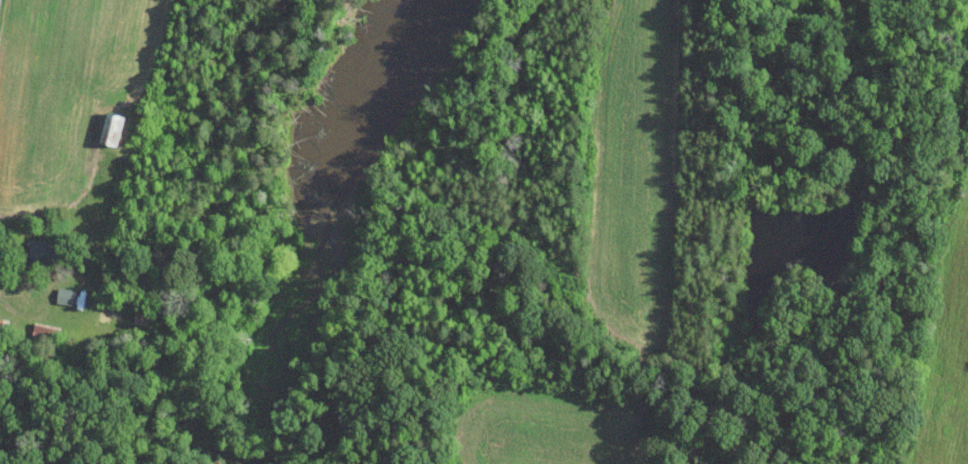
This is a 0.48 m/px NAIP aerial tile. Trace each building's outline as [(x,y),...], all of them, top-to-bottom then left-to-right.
[(117,147),(125,116),(107,112),(99,142),(117,147)]
